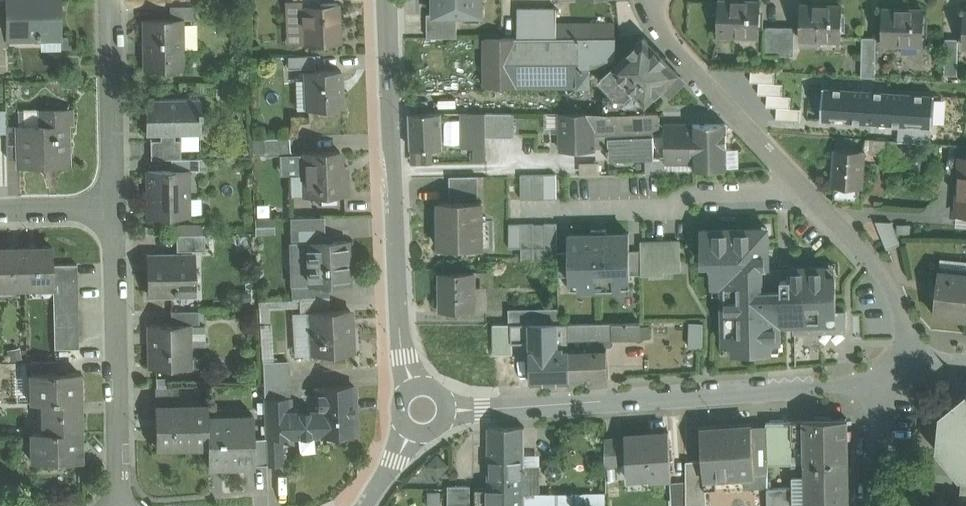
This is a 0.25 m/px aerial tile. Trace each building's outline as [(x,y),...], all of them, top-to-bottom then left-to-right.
[(8,26),(8,27),(8,38),(42,37),(60,37),(59,0),(7,0),(8,26)] [(305,44),(303,5),(317,4),(317,0),(311,0),(295,1),(291,1),(293,45),(305,44)] [(435,14),(435,15),(457,15),(483,14),(483,0),(435,0),(435,14)] [(761,1),(719,0),(719,33),(760,35),(761,1)] [(317,4),(303,5),(305,44),(340,43),(339,24),(336,24),(335,4),(317,4)] [(842,5),(801,4),(800,38),(841,39),(842,5)] [(196,6),(170,6),(170,19),(182,19),(182,20),(197,20),(196,6)] [(518,38),(557,37),(557,23),(557,8),(519,8),(518,38)] [(925,10),(884,8),(883,42),(924,43),(925,10)] [(457,15),(435,15),(435,14),(428,14),(428,37),(458,37),(457,15)] [(170,19),(145,20),(146,69),(183,68),(182,20),(182,19),(170,19)] [(616,37),(616,23),(557,23),(557,37),(616,37)] [(782,26),(766,26),(765,54),(781,54),(782,26)] [(794,27),(782,26),(781,54),(793,55),(794,27)] [(8,27),(0,27),(0,47),(8,47),(8,38),(8,27)] [(42,37),(42,50),(60,50),(60,37),(42,37)] [(518,38),(486,38),(486,84),(591,84),(591,64),(616,64),(616,37),(557,37),(518,38)] [(878,38),(865,37),(862,76),(875,77),(878,38)] [(673,67),(645,38),(620,62),(642,85),(648,91),(651,88),(670,70),(673,67)] [(958,39),(945,39),(945,75),(957,75),(958,39)] [(315,56),(289,56),(289,68),(315,67),(315,56)] [(642,85),(620,62),(601,79),(618,98),(627,98),(642,85)] [(341,70),(306,72),(307,110),(342,108),(341,70)] [(670,70),(651,88),(663,100),(681,82),(670,70)] [(862,76),(814,73),(813,83),(843,85),(875,87),(875,77),(862,76)] [(806,83),(776,81),(774,121),(803,123),(806,83)] [(813,83),(806,83),(803,123),(840,125),(843,85),(813,83)] [(646,112),(648,91),(642,85),(627,98),(618,98),(605,97),(604,113),(614,114),(646,112)] [(200,98),(146,99),(147,134),(201,133),(200,121),(202,121),(202,110),(200,110),(200,98)] [(66,109),(41,110),(41,126),(18,126),(19,157),(19,166),(48,166),(48,164),(67,164),(66,109)] [(646,112),(614,114),(604,113),(593,112),(593,135),(594,135),(609,134),(660,132),(660,111),(646,112)] [(486,113),(486,112),(463,112),(463,147),(470,147),(486,147),(486,137),(486,113)] [(549,134),(562,134),(561,112),(548,113),(549,134)] [(593,112),(561,112),(562,134),(562,150),(594,150),(594,135),(593,135),(593,112)] [(442,148),(442,113),(410,113),(411,148),(442,148)] [(513,113),(486,113),(486,137),(513,137),(513,113)] [(726,124),(694,124),(693,124),(665,124),(665,132),(666,158),(666,162),(694,162),(694,169),(727,169),(727,144),(726,124)] [(18,126),(6,126),(6,133),(7,157),(19,157),(18,126)] [(660,132),(609,134),(610,160),(640,159),(666,158),(665,132),(660,132)] [(290,138),(264,139),(265,156),(282,155),(290,154),(290,138)] [(890,139),(866,138),(865,149),(866,149),(865,151),(889,152),(890,139)] [(181,139),(151,139),(151,159),(171,159),(181,159),(181,139)] [(916,141),(890,139),(889,152),(888,163),(914,165),(916,141)] [(727,144),(727,169),(727,170),(742,170),(741,144),(727,144)] [(486,147),(470,147),(470,164),(486,163),(486,147)] [(865,149),(835,147),(832,185),(836,185),(835,197),(858,198),(859,187),(863,187),(865,151),(866,149),(865,149)] [(340,151),(304,153),(305,175),(291,175),(291,196),(306,196),(346,194),(345,176),(341,176),(340,151)] [(283,176),(291,175),(305,175),(304,153),(290,154),(282,155),(283,176)] [(181,159),(171,159),(171,170),(189,170),(189,171),(199,170),(199,158),(181,159)] [(640,172),(666,172),(666,162),(666,158),(640,159),(640,172)] [(594,161),(568,162),(569,174),(594,173),(594,161)] [(694,171),(694,169),(694,162),(666,162),(666,172),(694,171)] [(171,170),(147,171),(148,216),(189,216),(189,171),(189,170),(171,170)] [(557,174),(521,175),(521,199),(557,198),(557,174)] [(478,176),(450,176),(451,201),(479,201),(478,176)] [(959,184),(957,213),(965,213),(965,185),(959,184)] [(451,201),(440,202),(441,248),(483,247),(483,245),(476,246),(476,220),(483,220),(482,201),(479,201),(451,201)] [(956,225),(965,225),(965,213),(957,213),(956,225)] [(298,218),(298,230),(325,229),(325,217),(298,218)] [(476,246),(483,245),(488,245),(488,220),(483,220),(476,220),(476,246)] [(891,221),(876,220),(887,248),(900,243),(891,221)] [(557,223),(522,224),(522,247),(558,247),(557,223)] [(176,224),(177,235),(205,234),(205,224),(176,224)] [(779,293),(779,268),(769,268),(768,227),(702,229),(703,261),(712,259),(713,294),(723,294),(779,293)] [(299,243),(299,245),(309,244),(309,243),(325,242),(325,229),(298,230),(299,243)] [(629,232),(607,233),(607,229),(592,229),(592,233),(569,234),(570,252),(570,276),(570,290),(630,289),(630,275),(630,251),(629,232)] [(205,234),(177,235),(177,251),(205,250),(205,234)] [(325,242),(309,243),(309,244),(299,245),(299,243),(292,243),(293,286),(299,286),(329,285),(350,284),(348,241),(325,242)] [(679,241),(642,242),(642,250),(642,274),(662,273),(662,261),(680,260),(679,241)] [(53,247),(24,248),(25,287),(53,286),(53,277),(53,265),(53,247)] [(558,247),(522,247),(522,259),(558,259),(558,258),(558,252),(558,247)] [(0,248),(0,287),(25,287),(24,248),(0,248)] [(642,250),(630,251),(630,275),(642,274),(642,250)] [(570,252),(558,252),(558,258),(558,259),(558,276),(570,276),(570,252)] [(194,295),(193,254),(154,255),(154,273),(149,273),(150,296),(194,295)] [(965,274),(965,261),(940,258),(938,271),(965,274)] [(77,264),(53,265),(53,277),(77,276),(77,264)] [(779,268),(779,293),(836,292),(836,266),(790,267),(779,268)] [(474,271),(441,272),(441,311),(475,310),(475,295),(474,271)] [(938,271),(934,313),(965,317),(965,274),(938,271)] [(77,276),(53,277),(53,286),(53,288),(53,289),(77,288),(77,276)] [(329,285),(299,286),(299,299),(330,298),(329,285)] [(77,288),(53,289),(54,301),(78,300),(77,288)] [(779,293),(723,294),(725,352),(781,351),(780,323),(794,323),(827,322),(826,312),(837,312),(836,292),(779,293)] [(489,294),(475,295),(475,310),(489,311),(489,294)] [(330,298),(299,299),(300,314),(311,314),(311,313),(330,312),(330,298)] [(78,300),(54,301),(54,313),(78,312),(78,300)] [(546,323),(545,308),(510,308),(510,323),(512,323),(530,323),(546,323)] [(199,326),(199,310),(171,311),(171,325),(188,325),(188,326),(199,326)] [(330,312),(311,313),(311,314),(313,355),(353,353),(351,311),(330,312)] [(837,312),(826,312),(827,322),(794,323),(795,332),(796,332),(796,328),(846,327),(846,311),(837,312)] [(78,312),(54,313),(54,325),(78,324),(78,312)] [(313,355),(311,314),(300,314),(293,315),(295,356),(313,355)] [(261,323),(262,357),(273,356),(271,322),(261,323)] [(613,322),(595,323),(595,340),(607,340),(613,340),(613,322)] [(640,322),(613,322),(613,340),(640,339),(640,326),(640,322)] [(703,323),(690,322),(689,347),(703,347),(703,323)] [(512,342),(512,323),(510,323),(494,324),(495,353),(513,353),(513,342),(512,342)] [(531,342),(530,323),(512,323),(512,342),(513,342),(531,342)] [(569,323),(546,323),(530,323),(531,342),(531,353),(532,382),(570,381),(569,347),(569,340),(569,323)] [(595,340),(595,323),(569,323),(569,340),(595,340)] [(78,324),(54,325),(54,337),(78,336),(78,324)] [(171,325),(150,325),(151,368),(189,367),(188,326),(188,325),(171,325)] [(650,339),(650,326),(640,326),(640,339),(650,339)] [(78,336),(54,337),(55,349),(79,348),(78,336)] [(513,353),(531,353),(531,342),(513,342),(513,353)] [(607,345),(569,347),(570,381),(608,380),(607,345)] [(59,373),(58,361),(31,361),(31,373),(59,373)] [(264,378),(292,377),(292,361),(264,362),(264,378)] [(59,373),(31,373),(32,403),(42,403),(80,402),(79,372),(59,373)] [(292,377),(264,378),(265,400),(290,399),(293,399),(292,377)] [(354,386),(317,388),(318,413),(291,413),(290,399),(265,400),(266,437),(281,436),(281,437),(319,435),(319,436),(356,434),(354,386)] [(184,387),(154,387),(155,407),(185,406),(184,387)] [(941,413),(937,448),(959,476),(962,476),(960,504),(959,504),(959,503),(955,502),(955,505),(954,505),(965,505),(965,392),(941,413)] [(80,402),(42,403),(43,432),(80,431),(80,402)] [(185,406),(155,407),(156,447),(208,446),(208,415),(208,405),(185,406)] [(253,414),(208,415),(208,446),(209,466),(254,465),(253,439),(253,414)] [(848,419),(804,419),(805,463),(849,462),(848,419)] [(767,422),(767,446),(792,445),(792,421),(767,422)] [(767,422),(751,423),(755,474),(743,475),(744,488),(767,487),(767,463),(767,446),(767,422)] [(751,423),(701,427),(703,460),(704,478),(743,475),(755,474),(751,423)] [(525,426),(489,427),(489,460),(525,459),(525,452),(525,426)] [(81,461),(80,431),(43,432),(32,432),(33,461),(81,461)] [(669,432),(626,435),(626,438),(628,461),(628,477),(630,477),(630,471),(649,470),(650,478),(672,476),(669,432)] [(281,436),(266,437),(266,438),(267,464),(282,464),(281,437),(281,436)] [(266,438),(253,439),(254,465),(267,464),(266,438)] [(626,438),(605,439),(606,465),(622,463),(622,462),(628,461),(626,438)] [(792,463),(792,445),(767,446),(767,463),(792,463)] [(540,452),(525,452),(525,459),(525,494),(540,494),(540,452)] [(489,460),(488,487),(488,505),(525,505),(525,494),(525,459),(489,460)] [(686,461),(686,481),(686,505),(687,505),(706,505),(704,478),(703,460),(686,461)] [(445,472),(444,462),(426,465),(427,474),(445,472)] [(805,463),(805,486),(792,487),(767,487),(767,505),(849,505),(849,462),(805,463)] [(805,486),(805,463),(792,463),(792,487),(805,486)] [(686,481),(671,481),(671,505),(686,505),(686,481)] [(448,485),(448,505),(471,505),(471,485),(448,485)] [(488,487),(476,488),(476,505),(488,505),(488,487)] [(443,490),(427,490),(427,505),(443,505),(443,490)] [(525,494),(525,505),(602,505),(601,493),(540,494),(525,494)]
